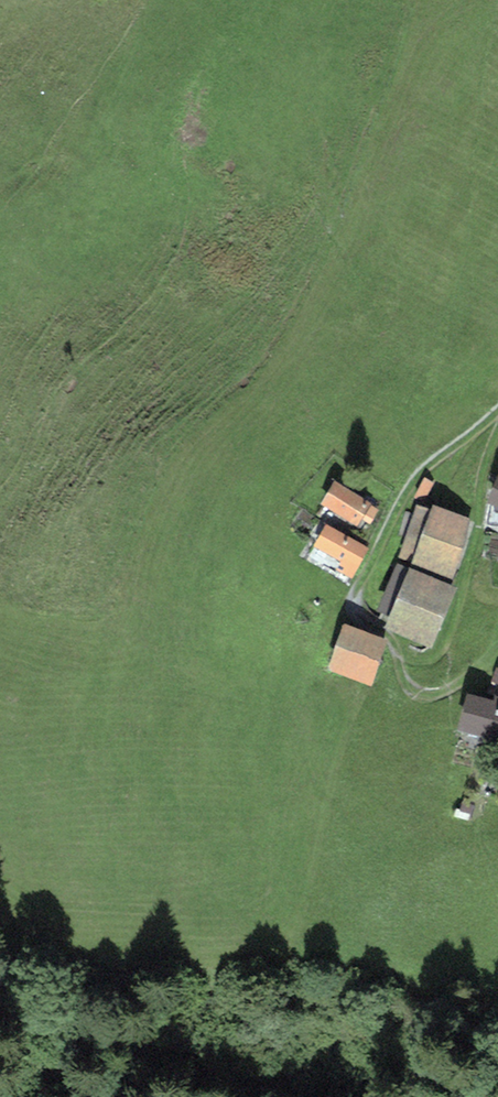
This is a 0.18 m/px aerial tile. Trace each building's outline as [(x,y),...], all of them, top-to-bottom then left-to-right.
[(497,473),(486,502),(497,506),(497,473)] [(434,482),(424,477),(413,497),(423,503),(434,482)] [(372,503),(334,481),(320,504),(357,527),(362,519),(371,524),(379,510),(371,505),(372,503)] [(430,509),(417,504),(397,556),(411,562),(410,565),(451,580),(474,519),(433,504),(430,509)] [(369,548),(325,524),(313,546),(341,561),(336,570),(352,579),(369,548)] [(456,587),(396,563),(377,610),(389,615),(384,627),(432,646),(456,587)] [(388,639),(343,623),(326,669),(371,685),(388,639)] [(467,692),(456,728),(497,740),(497,695),(495,695),(494,700),(467,692)]
